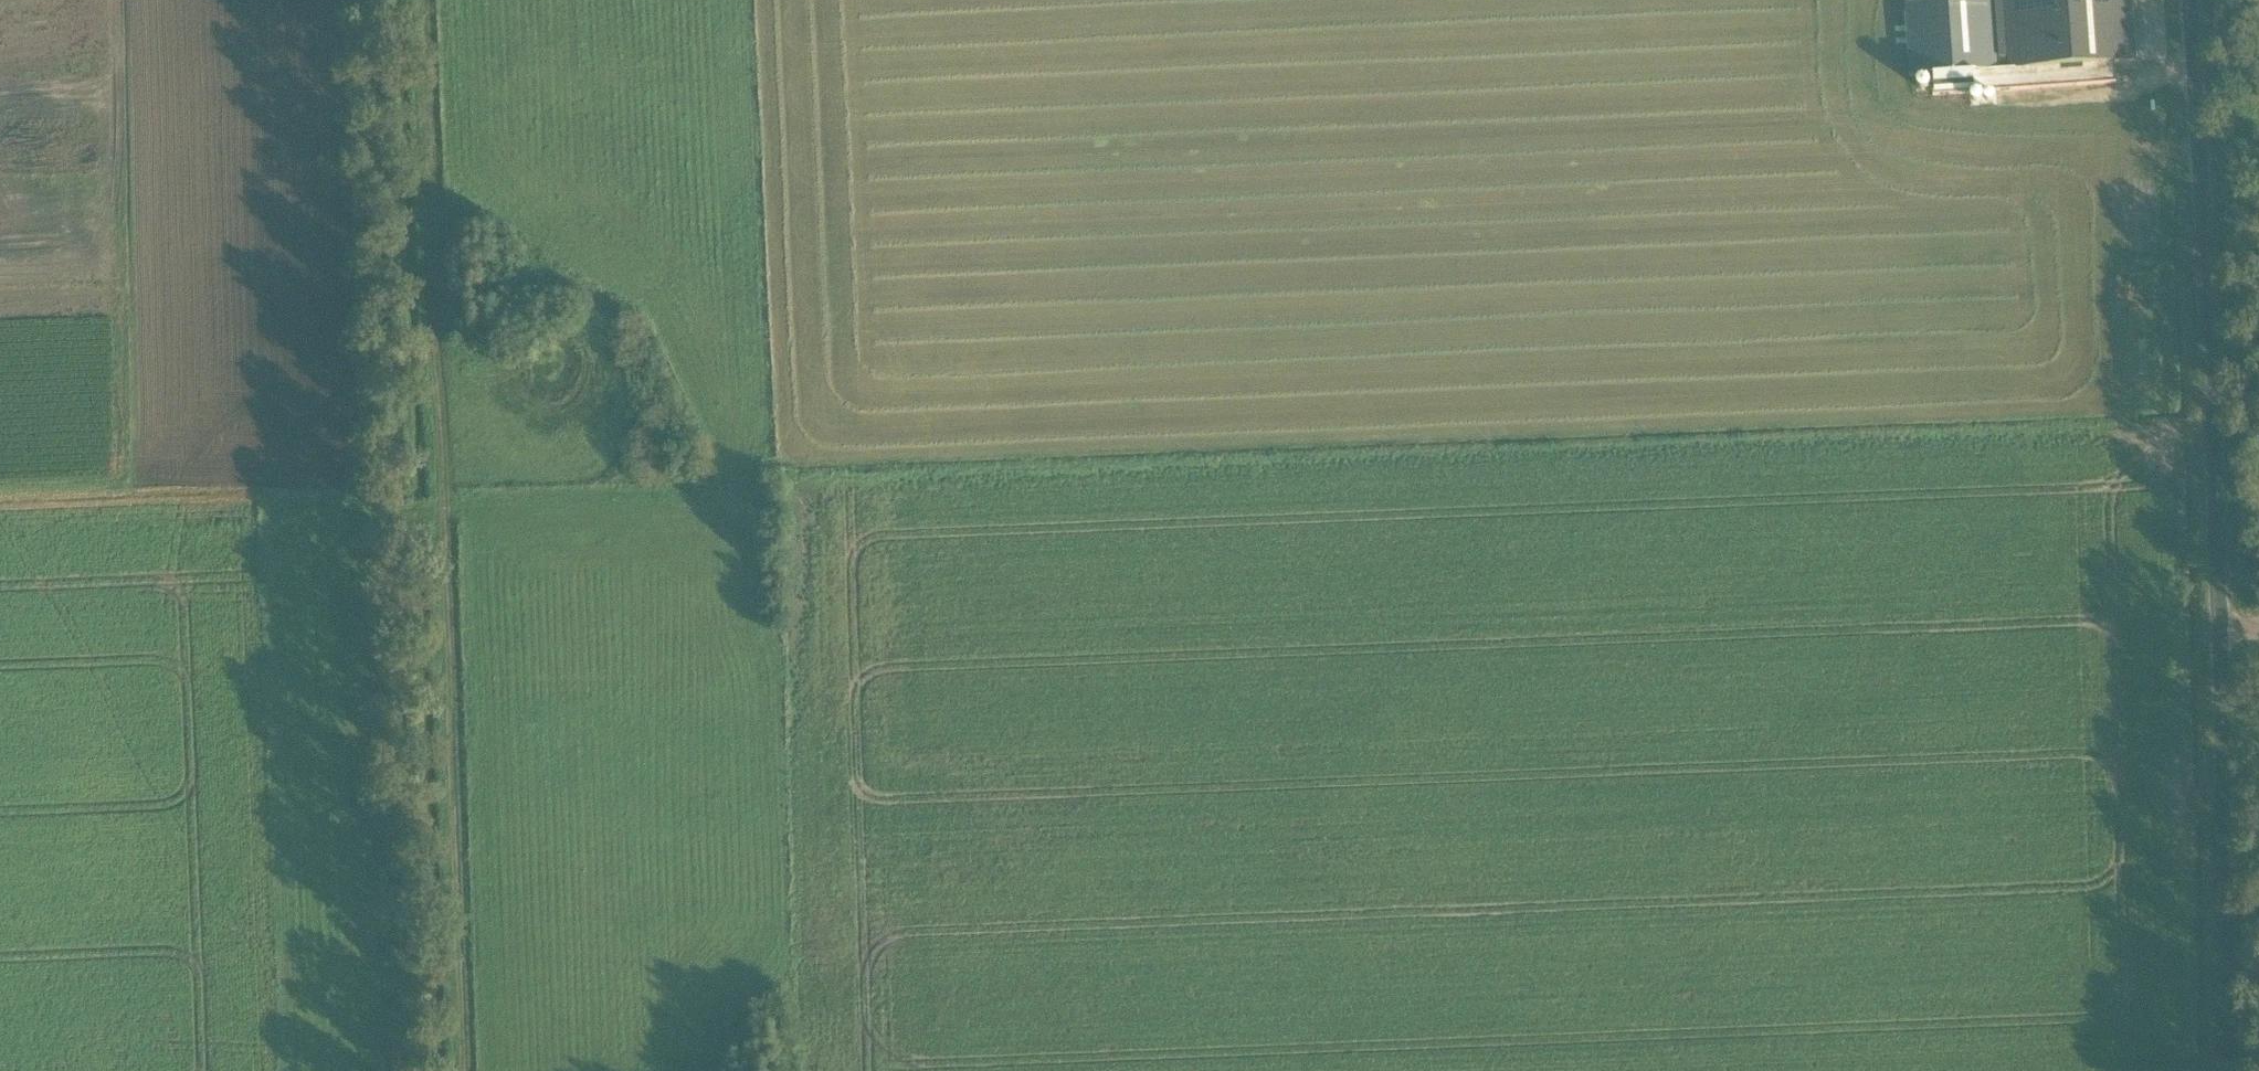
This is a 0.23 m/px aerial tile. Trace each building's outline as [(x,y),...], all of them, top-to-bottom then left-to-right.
[(2131,0),(1903,0),(1904,11),(1991,5),(1996,71),(2135,62),(2131,0)]
